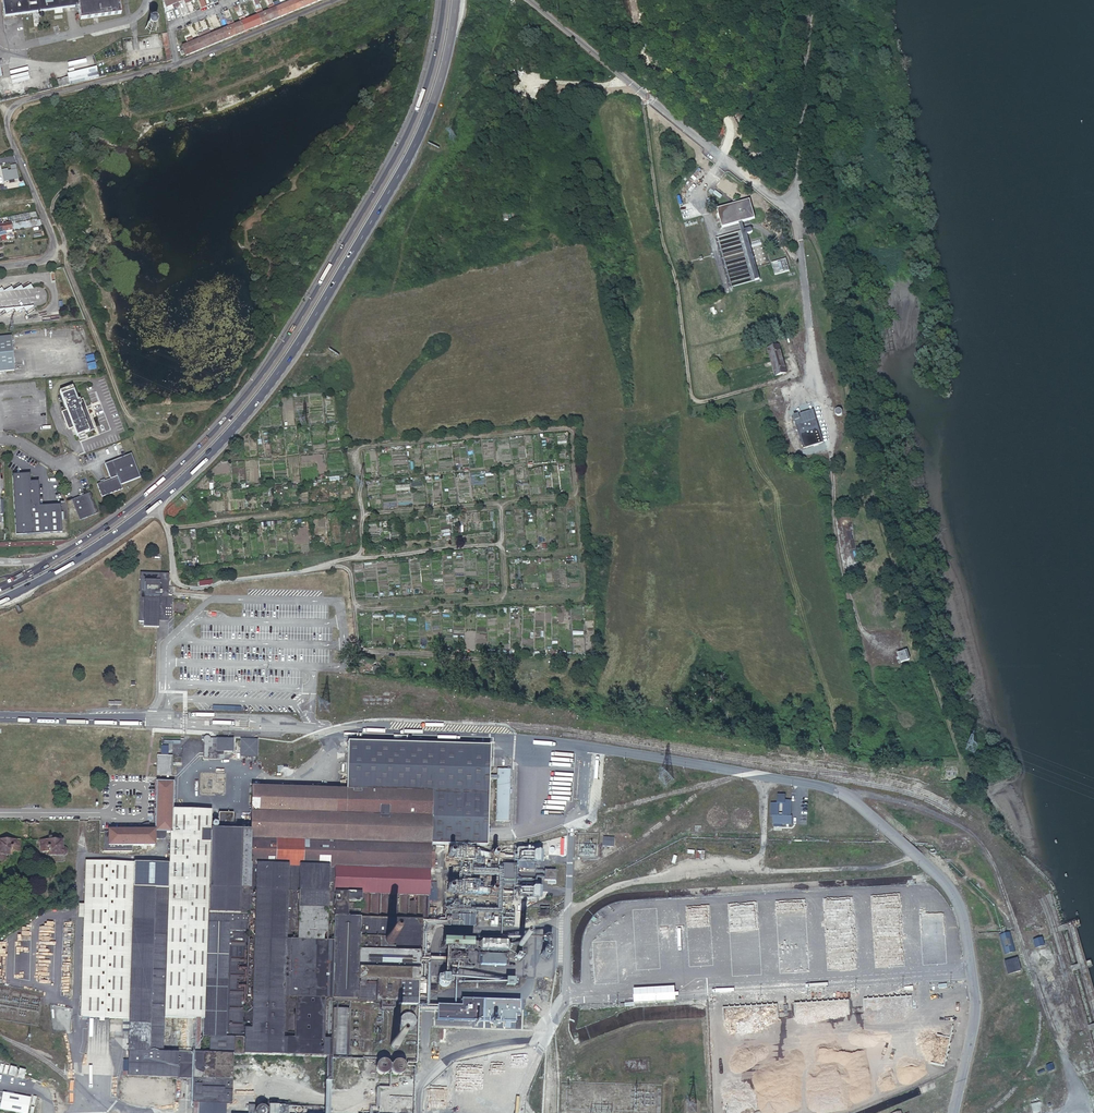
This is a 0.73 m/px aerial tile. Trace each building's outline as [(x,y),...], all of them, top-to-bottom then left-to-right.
[(124,0),(7,0),(10,22),(83,11),(85,24),(126,18),(124,0)] [(170,6),(168,0),(161,0),(163,9),(163,13),(167,12),(167,7),(170,6)] [(302,8),(299,0),(296,0),(292,1),(296,11),(302,8)] [(302,8),(308,6),(305,0),(299,0),(302,8)] [(287,4),(290,13),(296,11),(292,1),(287,4)] [(284,15),(290,13),(287,4),(281,6),(284,15)] [(284,15),(281,6),(275,9),(279,18),(284,15)] [(273,20),(279,18),(275,9),(272,10),(269,11),(273,20)] [(263,13),(267,23),(273,20),(269,11),(263,13)] [(263,13),(257,16),(261,25),(267,23),(263,13)] [(261,25),(257,16),(252,18),(255,27),(261,25)] [(252,18),(246,21),(250,30),(255,27),(252,18)] [(250,30),(246,21),(240,23),(244,32),(250,30)] [(240,23),(234,25),(238,34),(244,32),(240,23)] [(238,34),(234,25),(228,28),(232,37),(238,34)] [(226,39),(232,37),(228,28),(223,30),(226,39)] [(216,32),(220,42),(226,39),(223,30),(216,32)] [(215,44),(220,42),(216,32),(211,35),(215,44)] [(162,34),(166,62),(171,60),(169,48),(167,33),(162,34)] [(159,47),(157,35),(150,36),(150,37),(145,37),(145,36),(137,37),(138,48),(139,49),(159,47)] [(205,37),(209,46),(215,44),(211,35),(205,37)] [(203,49),(209,46),(205,37),(199,40),(203,49)] [(193,42),(197,51),(203,49),(199,40),(193,42)] [(191,53),(197,51),(193,42),(187,44),(191,53)] [(191,53),(187,44),(181,47),(185,56),(191,53)] [(59,87),(69,85),(95,79),(98,78),(95,68),(67,75),(68,78),(56,80),(58,88),(59,87)] [(2,171),(2,172),(4,183),(18,180),(16,166),(10,168),(11,172),(8,173),(7,170),(2,171)] [(750,200),(717,209),(722,228),(739,223),(741,231),(715,238),(729,288),(755,281),(760,279),(756,267),(751,248),(762,245),(761,242),(750,246),(747,234),(752,232),(753,231),(752,230),(752,229),(751,228),(750,229),(744,230),(742,222),(755,219),(750,200)] [(28,213),(7,217),(8,221),(11,222),(29,218),(28,213)] [(6,234),(5,232),(12,231),(10,223),(0,224),(0,235),(6,234)] [(786,259),(771,263),(775,275),(789,271),(786,259)] [(14,368),(12,335),(0,336),(0,369),(14,368)] [(767,348),(775,377),(786,374),(778,346),(767,348)] [(74,428),(77,436),(78,436),(85,433),(95,429),(87,409),(86,406),(83,399),(78,401),(73,387),(60,392),(67,410),(62,412),(69,430),(74,428)] [(793,417),(801,449),(821,443),(812,411),(793,417)] [(102,482),(98,483),(95,485),(100,496),(121,488),(119,484),(138,476),(129,453),(102,464),(108,479),(102,482)] [(11,476),(14,527),(44,526),(44,528),(61,527),(60,506),(31,507),(29,475),(11,476)] [(83,494),(78,496),(69,500),(77,520),(97,512),(88,492),(83,494)] [(144,622),(143,628),(159,628),(159,622),(159,615),(165,616),(165,619),(170,619),(171,619),(172,599),(167,600),(168,576),(140,576),(138,622),(144,622)] [(898,653),(900,662),(910,659),(907,650),(898,653)] [(204,761),(204,766),(223,766),(223,762),(217,761),(217,740),(211,740),(211,741),(210,742),(209,745),(209,761),(208,763),(206,763),(205,762),(204,761)] [(217,761),(223,762),(223,758),(233,759),(233,740),(217,740),(217,761)] [(166,741),(165,756),(172,756),(179,757),(179,741),(166,741)] [(242,752),(257,753),(257,741),(242,741),(242,752)] [(344,741),(342,790),(430,793),(428,846),(443,846),(487,847),(490,746),(344,741)] [(157,756),(157,776),(172,777),(172,756),(165,756),(157,756)] [(498,766),(496,819),(510,819),(512,767),(498,766)] [(172,837),(174,811),(175,779),(168,778),(168,783),(157,782),(155,832),(109,830),(109,833),(105,833),(105,852),(131,853),(131,849),(154,850),(154,843),(158,843),(160,842),(162,841),(162,840),(162,837),(170,837),(172,837)] [(287,1107),(336,1109),(337,1070),(338,1058),(327,1058),(330,1002),(351,1002),(374,1003),(374,1004),(379,1004),(379,1003),(392,1003),(415,1004),(417,955),(420,955),(421,920),(425,920),(428,853),(428,852),(428,846),(430,793),(342,790),(340,790),(333,790),(250,787),(249,826),(249,832),(239,831),(235,831),(232,831),(218,831),(213,830),(211,830),(209,830),(208,847),(204,1020),(203,1037),(203,1054),(192,1053),(184,1053),(183,1053),(182,1053),(161,1052),(159,1077),(191,1079),(190,1103),(245,1105),(251,1105),(266,1106),(266,1112),(286,1112),(287,1107)] [(771,803),(771,816),(773,816),(773,824),(792,824),(792,816),(791,816),(791,801),(786,801),(786,795),(777,795),(777,803),(771,803)] [(210,812),(174,811),(172,837),(170,837),(169,854),(166,888),(162,1019),(173,1019),(184,1020),(185,1020),(189,1020),(204,1020),(208,847),(209,830),(209,827),(210,812)] [(218,831),(232,831),(233,813),(219,813),(218,831)] [(614,846),(614,836),(603,836),(602,845),(614,846)] [(0,840),(0,857),(1,858),(3,858),(4,858),(5,857),(6,855),(13,855),(13,850),(21,850),(21,840),(0,840)] [(64,841),(42,840),(42,852),(50,852),(50,856),(64,855),(66,855),(68,854),(69,852),(69,850),(68,849),(66,848),(64,847),(64,841)] [(81,1017),(126,1019),(127,1005),(130,887),(131,863),(86,862),(86,877),(86,887),(81,1017)] [(461,912),(461,915),(469,916),(469,912),(474,912),(474,915),(485,916),(485,912),(503,913),(504,884),(516,884),(516,865),(502,864),(502,880),(472,879),(462,887),(462,898),(458,897),(457,911),(461,912)] [(555,870),(544,870),(544,880),(555,880),(555,870)] [(124,1076),(159,1077),(161,1052),(162,1019),(166,888),(130,887),(127,1005),(126,1019),(125,1052),(124,1076)] [(1000,934),(1005,954),(1016,951),(1010,931),(1000,934)] [(452,948),(451,959),(474,960),(474,955),(481,955),(480,960),(508,961),(508,953),(474,951),(474,940),(472,940),(472,935),(468,935),(468,939),(452,939),(452,940),(445,940),(444,948),(452,948)] [(1043,937),(1033,939),(1036,947),(1045,945),(1043,937)] [(1017,958),(1005,962),(1009,974),(1021,971),(1017,958)] [(449,975),(447,974),(445,975),(444,976),(443,977),(442,979),(442,981),(442,983),(444,985),(447,986),(448,986),(450,985),(451,984),(452,982),(453,980),(452,978),(452,977),(451,975),(449,975)] [(505,982),(514,982),(514,974),(505,974),(505,982)] [(461,1002),(436,1002),(436,1025),(450,1025),(452,1025),(452,1020),(482,1021),(483,996),(461,996),(461,1002)] [(338,1058),(349,1059),(351,1002),(330,1002),(327,1058),(338,1058)] [(410,1013),(408,1013),(407,1013),(406,1013),(405,1013),(404,1014),(403,1014),(402,1015),(402,1016),(401,1017),(400,1018),(400,1019),(400,1020),(400,1021),(400,1022),(400,1023),(400,1024),(400,1025),(401,1026),(402,1027),(403,1027),(404,1028),(405,1029),(406,1029),(407,1029),(408,1029),(409,1029),(410,1029),(411,1028),(412,1028),(413,1027),(414,1026),(414,1025),(415,1024),(415,1023),(416,1022),(416,1021),(416,1020),(415,1019),(415,1018),(414,1016),(413,1015),(412,1014),(411,1014),(410,1013)] [(185,1020),(184,1020),(183,1020),(182,1020),(181,1020),(180,1020),(180,1021),(179,1022),(178,1022),(178,1023),(177,1024),(177,1025),(176,1026),(176,1027),(177,1028),(177,1029),(177,1030),(178,1031),(178,1032),(180,1033),(181,1034),(182,1034),(183,1034),(184,1034),(185,1034),(186,1034),(187,1033),(188,1033),(188,1032),(189,1032),(190,1031),(190,1030),(191,1029),(191,1028),(191,1027),(191,1026),(191,1025),(190,1024),(190,1023),(189,1022),(188,1021),(187,1020),(186,1020),(185,1020)] [(184,1039),(183,1039),(182,1039),(181,1039),(180,1039),(179,1040),(178,1041),(177,1041),(177,1042),(176,1043),(176,1044),(176,1045),(176,1046),(176,1047),(176,1048),(176,1049),(177,1050),(177,1051),(178,1051),(179,1052),(180,1052),(181,1053),(182,1053),(183,1053),(184,1053),(185,1053),(186,1053),(187,1052),(188,1051),(189,1050),(189,1049),(190,1048),(190,1047),(190,1045),(190,1044),(189,1043),(189,1042),(188,1041),(187,1040),(186,1039),(185,1039),(184,1039)] [(397,1041),(395,1041),(393,1041),(392,1042),(391,1043),(390,1045),(390,1047),(391,1048),(392,1050),(394,1050),(395,1050),(397,1050),(398,1049),(399,1047),(399,1045),(399,1044),(398,1042),(397,1041)] [(338,1058),(337,1070),(361,1071),(362,1059),(349,1059),(338,1058)] [(384,1061),(382,1061),(380,1062),(379,1062),(377,1064),(376,1066),(376,1068),(377,1071),(379,1073),(381,1074),(382,1074),(384,1074),(386,1073),(388,1072),(389,1070),(390,1068),(389,1066),(389,1064),(388,1063),(386,1062),(384,1061)] [(398,1061),(396,1061),(394,1062),(393,1063),(392,1065),(391,1067),(391,1069),(392,1071),(393,1072),(395,1074),(397,1074),(399,1074),(401,1073),(403,1072),(404,1070),(404,1068),(404,1066),(403,1064),(402,1063),(400,1061),(398,1061)] [(338,1088),(338,1107),(357,1108),(357,1089),(338,1088)]
